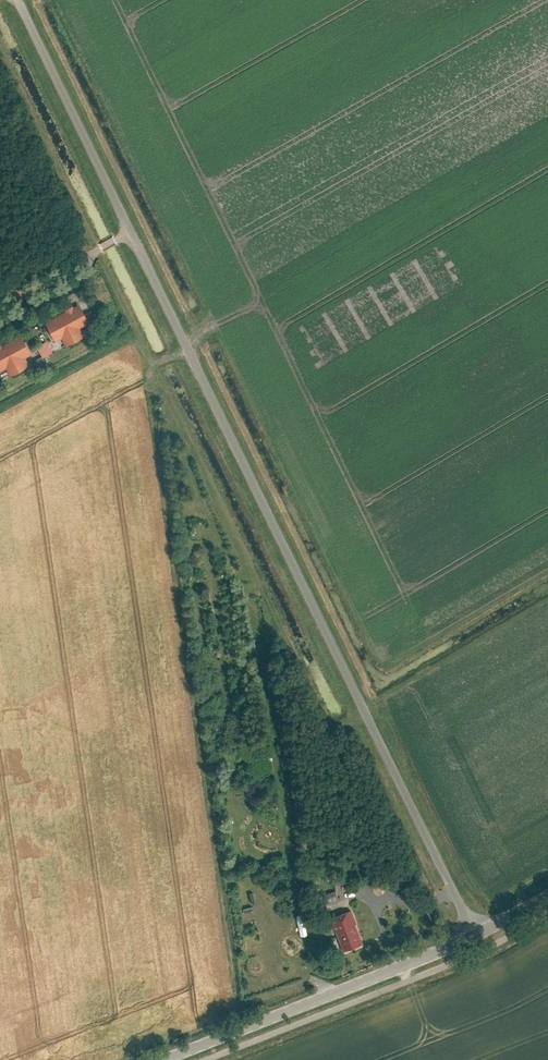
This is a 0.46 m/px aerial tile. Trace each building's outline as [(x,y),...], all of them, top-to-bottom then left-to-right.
[(67,344),(83,335),(79,327),(87,323),(79,307),(48,324),(56,339),(63,335),(67,344)] [(0,349),(0,369),(7,365),(12,374),(27,365),(23,357),(29,354),(21,338),(0,349)] [(52,354),(47,343),(41,346),(47,357),(52,354)] [(335,891),(325,894),(329,906),(339,902),(335,891)] [(345,950),(361,943),(354,924),(356,924),(351,911),(330,919),(335,932),(337,931),(345,950)]
